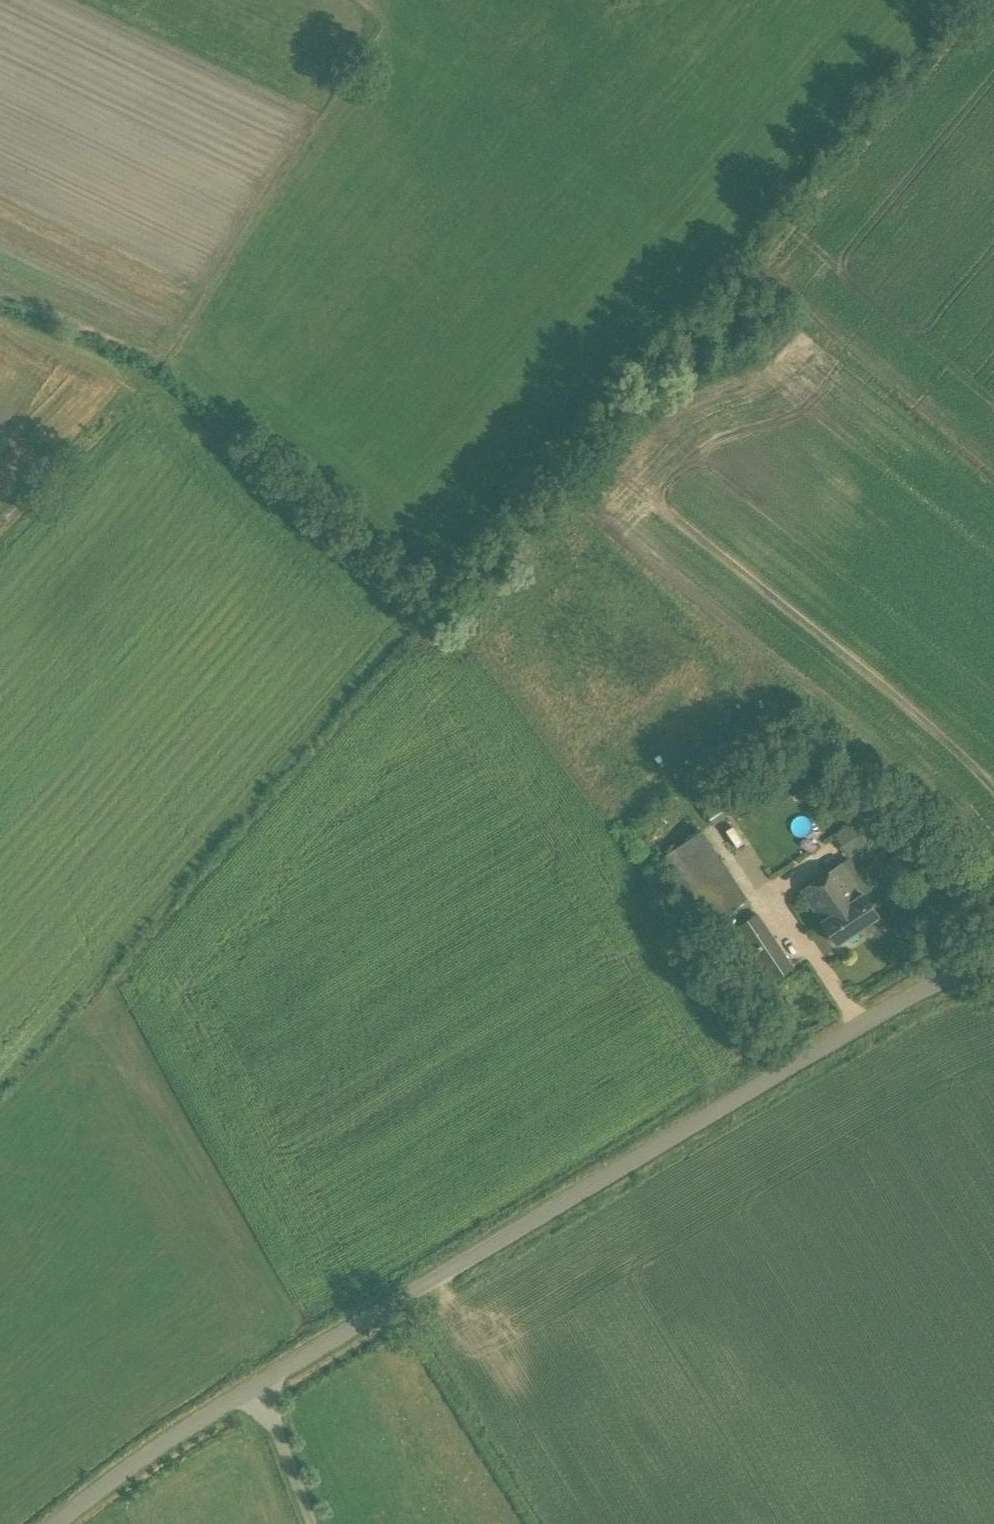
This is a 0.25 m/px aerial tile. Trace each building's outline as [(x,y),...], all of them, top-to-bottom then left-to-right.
[(849,857),(868,844),(853,822),(834,835),(849,857)] [(709,925),(748,899),(701,830),(662,856),(709,925)] [(859,895),(839,865),(800,890),(821,921),(836,944),(878,917),(863,893),(859,895)] [(772,982),(794,967),(758,913),(735,928),(772,982)]
